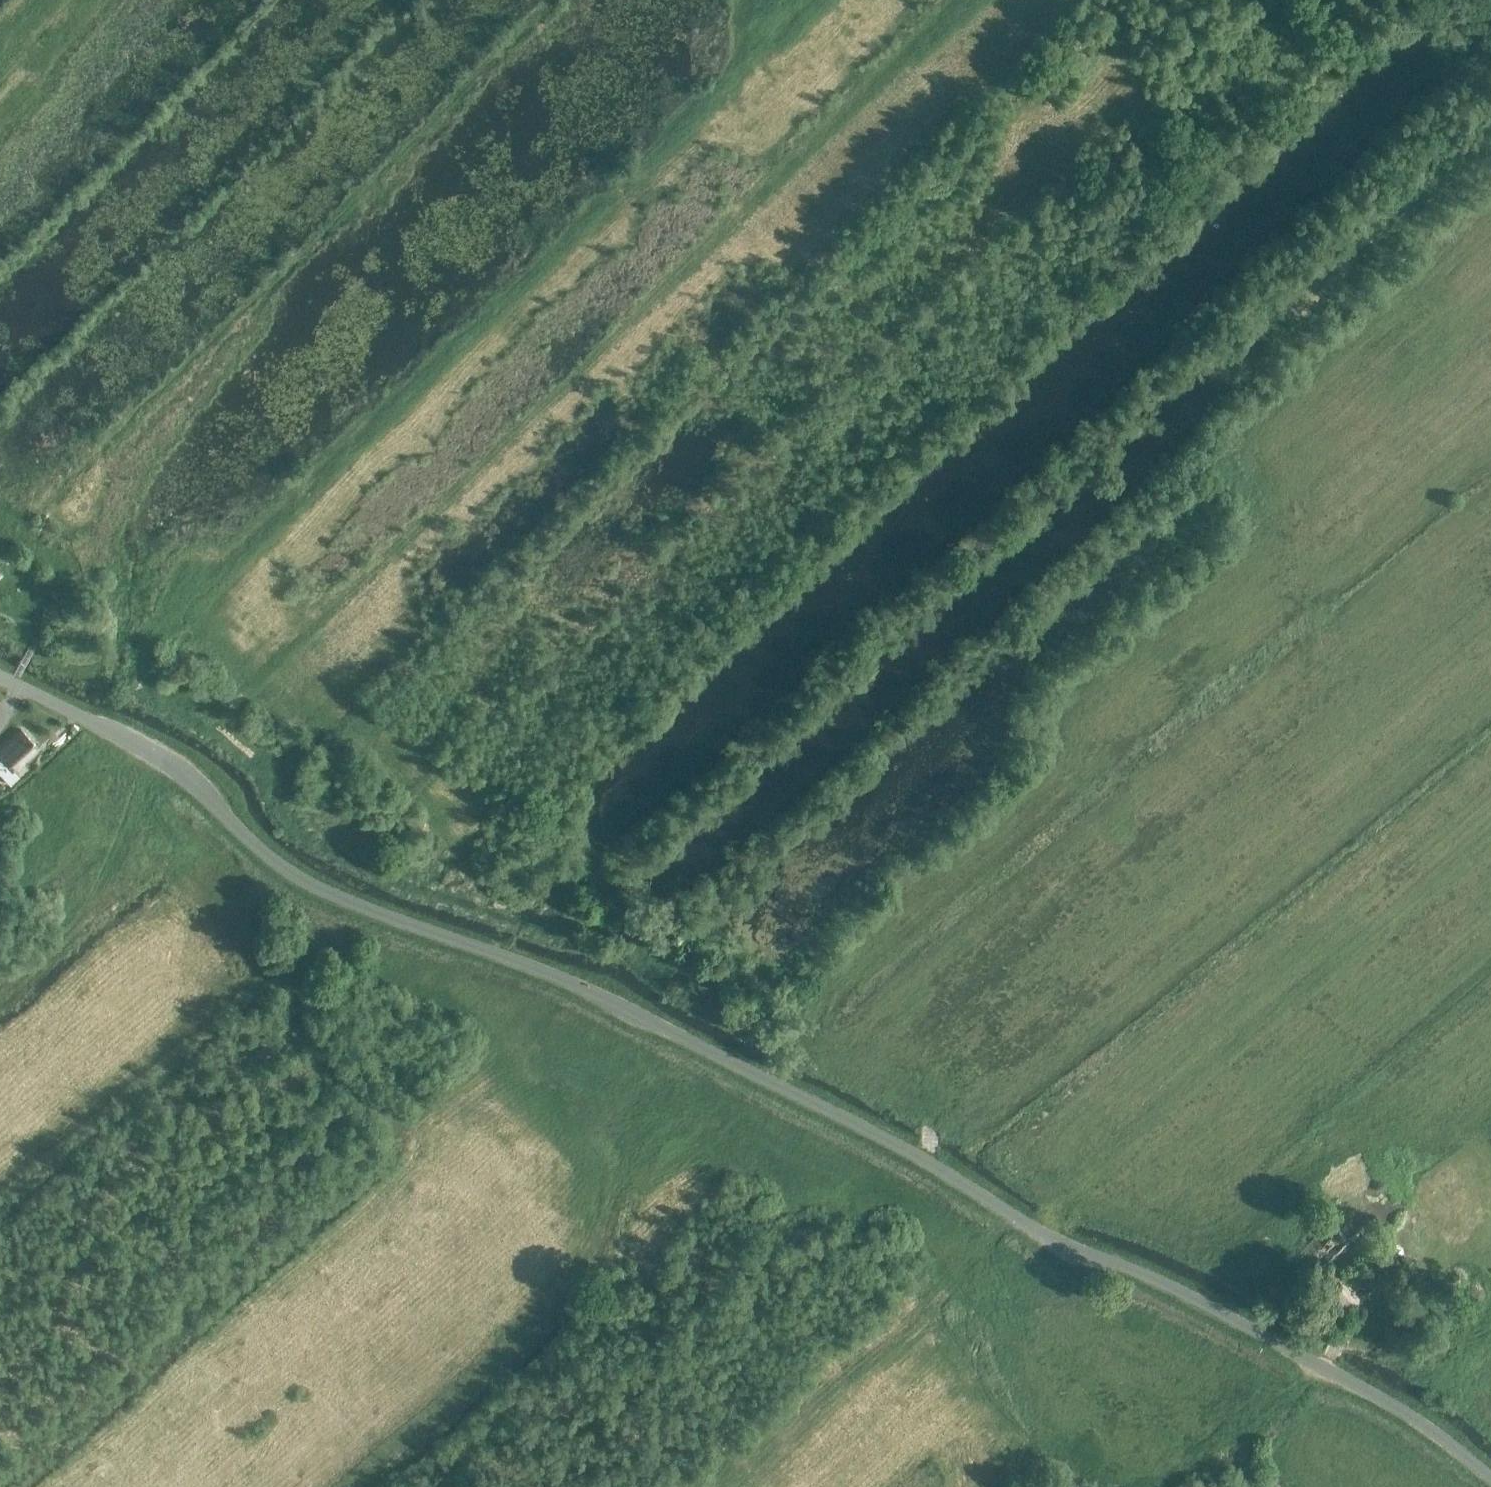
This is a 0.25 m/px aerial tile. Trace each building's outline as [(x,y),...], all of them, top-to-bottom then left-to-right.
[(0,751),(0,774),(11,785),(19,778),(12,771),(37,747),(21,730),(0,751)] [(1318,1259),(1342,1239),(1330,1225),(1306,1247),(1318,1259)] [(1327,1273),(1310,1290),(1338,1318),(1355,1301),(1358,1305),(1395,1268),(1359,1231),(1321,1268),(1327,1273)]
